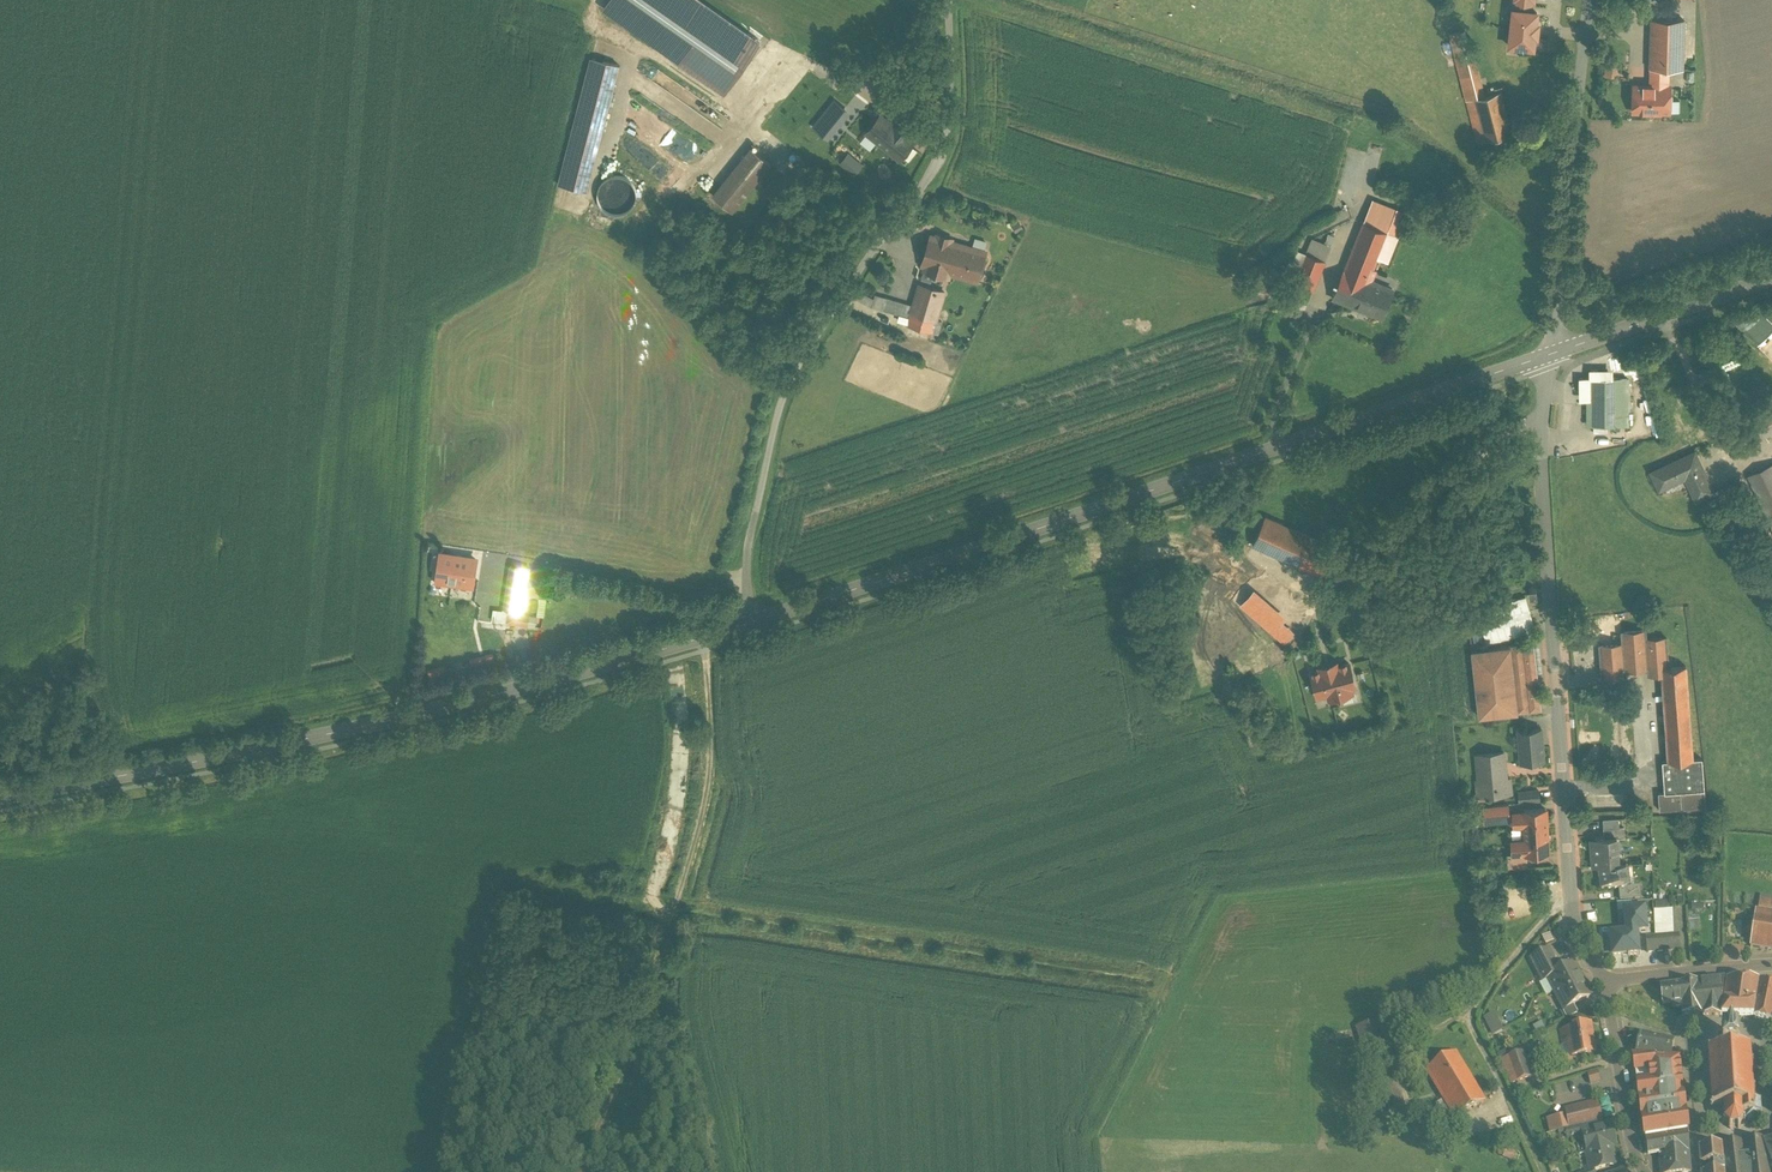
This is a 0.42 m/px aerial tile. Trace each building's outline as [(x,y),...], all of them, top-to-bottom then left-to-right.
[(605,8),(721,93),(756,45),(695,0),(612,0),(605,8)] [(1508,45),(1534,48),(1537,13),(1533,13),(1534,0),(1512,0),(1508,45)] [(1684,19),(1652,19),(1651,67),(1670,67),(1683,68),(1684,19)] [(1470,41),(1453,46),(1461,75),(1478,71),(1470,41)] [(592,58),(560,184),(588,191),(620,65),(592,58)] [(1670,67),(1651,67),(1650,78),(1669,78),(1670,67)] [(1478,71),(1461,75),(1467,101),(1485,96),(1479,70),(1478,71)] [(848,100),(813,72),(789,102),(816,124),(807,135),(780,113),(767,130),(808,163),(821,146),(815,141),(820,136),(825,131),(824,130),(848,100)] [(1650,86),(1634,85),(1633,111),(1670,112),(1671,86),(1669,86),(1669,78),(1650,78),(1650,86)] [(1485,96),(1467,101),(1470,111),(1503,102),(1501,92),(1485,96)] [(848,100),(824,130),(825,131),(841,144),(840,144),(841,145),(866,115),(848,100)] [(1503,102),(1470,111),(1478,143),(1512,134),(1503,102)] [(896,126),(882,114),(867,132),(900,160),(915,142),(908,136),(909,135),(897,125),(896,126)] [(820,136),(815,141),(821,146),(826,140),(820,136)] [(752,149),(717,189),(735,204),(771,164),(752,149)] [(613,176),(610,177),(608,178),(606,179),(605,180),(603,182),(602,184),(600,186),(599,188),(599,190),(598,192),(598,195),(598,198),(598,200),(599,202),(600,204),(601,205),(602,207),(603,209),(604,210),(606,211),(608,212),(610,213),(612,214),(615,215),(618,215),(622,214),(626,213),(629,211),(630,210),(632,209),(633,207),(635,205),(636,202),(637,200),(637,198),(637,197),(637,195),(637,193),(637,191),(636,189),(635,187),(634,185),(633,183),(632,182),(629,179),(627,178),(625,177),(623,176),(620,176),(617,176),(613,176)] [(1456,208),(1444,196),(1436,203),(1449,215),(1456,208)] [(1389,232),(1364,222),(1356,241),(1381,251),(1389,232)] [(954,242),(932,235),(923,266),(925,267),(917,294),(943,301),(951,274),(957,253),(952,251),(954,242)] [(1381,251),(1356,241),(1345,270),(1344,270),(1333,297),(1353,305),(1357,296),(1366,299),(1373,281),(1378,270),(1374,268),(1381,251)] [(986,252),(955,243),(955,242),(954,242),(952,251),(957,253),(951,274),(977,281),(986,252)] [(1307,253),(1295,282),(1314,290),(1326,261),(1307,253)] [(1393,290),(1373,281),(1366,299),(1357,296),(1353,305),(1382,317),(1393,290)] [(943,301),(917,294),(912,312),(937,320),(943,301)] [(899,301),(887,298),(884,309),(895,313),(899,301)] [(906,303),(899,301),(895,313),(902,315),(906,303)] [(937,320),(912,312),(909,324),(934,331),(937,320)] [(1622,378),(1590,378),(1590,426),(1621,426),(1622,378)] [(1695,451),(1652,471),(1660,488),(1686,476),(1697,499),(1713,492),(1714,491),(1695,451)] [(1749,475),(1771,525),(1771,464),(1749,475)] [(1735,480),(1718,489),(1725,505),(1743,497),(1735,480)] [(1725,505),(1718,489),(1714,491),(1713,492),(1720,507),(1725,505)] [(1312,537),(1266,516),(1253,544),(1299,565),(1312,537)] [(1335,547),(1312,537),(1299,565),(1322,575),(1335,547)] [(478,560),(441,555),(437,579),(474,584),(478,560)] [(530,568),(511,565),(505,608),(524,611),(530,568)] [(1297,617),(1253,579),(1230,606),(1218,621),(1223,626),(1263,659),(1287,630),(1297,617)] [(506,599),(494,597),(492,606),(504,608),(506,599)] [(1646,630),(1622,631),(1623,643),(1600,645),(1602,678),(1627,676),(1626,670),(1662,668),(1662,667),(1669,667),(1667,637),(1647,638),(1646,630)] [(1534,643),(1472,649),(1479,716),(1542,709),(1534,643)] [(1320,669),(1309,672),(1316,697),(1326,694),(1327,699),(1351,693),(1348,686),(1356,684),(1350,660),(1337,663),(1336,659),(1318,662),(1320,669)] [(1669,667),(1662,667),(1662,668),(1669,761),(1693,759),(1686,665),(1669,667)] [(1185,675),(1175,676),(1177,698),(1187,697),(1185,675)] [(1541,729),(1519,731),(1522,762),(1544,760),(1541,729)] [(1504,752),(1478,754),(1480,780),(1485,780),(1486,795),(1513,793),(1511,779),(1506,779),(1504,752)] [(1693,759),(1669,761),(1663,761),(1664,773),(1704,770),(1703,758),(1700,759),(1693,759)] [(1704,770),(1664,773),(1665,792),(1665,793),(1705,790),(1704,770)] [(1539,790),(1519,792),(1520,801),(1540,800),(1539,790)] [(1705,790),(1665,793),(1665,792),(1659,793),(1660,811),(1706,807),(1705,790)] [(1619,797),(1588,799),(1589,808),(1620,806),(1619,797)] [(1546,809),(1525,810),(1525,814),(1514,815),(1514,824),(1525,824),(1525,828),(1547,826),(1546,809)] [(1619,819),(1604,820),(1605,838),(1617,837),(1617,838),(1625,837),(1624,827),(1619,827),(1619,819)] [(1547,826),(1525,828),(1526,840),(1512,841),(1513,852),(1527,851),(1527,853),(1548,852),(1547,826)] [(1605,838),(1591,839),(1593,866),(1600,865),(1613,864),(1615,863),(1615,855),(1618,854),(1617,838),(1617,837),(1605,838)] [(1615,863),(1613,864),(1600,865),(1602,890),(1620,888),(1625,888),(1625,887),(1624,879),(1627,879),(1626,863),(1615,863)] [(1640,886),(1625,887),(1625,888),(1620,888),(1621,899),(1641,898),(1640,886)] [(1644,901),(1623,901),(1624,910),(1645,907),(1644,901)] [(1645,907),(1624,910),(1626,932),(1611,934),(1613,955),(1629,954),(1629,955),(1640,954),(1638,932),(1647,931),(1645,907)] [(1757,908),(1751,946),(1771,949),(1771,910),(1757,908)] [(1680,934),(1663,936),(1665,950),(1681,949),(1680,934)] [(1663,936),(1655,936),(1657,951),(1665,950),(1663,936)] [(1550,952),(1535,960),(1543,975),(1558,968),(1550,952)] [(1575,963),(1547,977),(1564,1009),(1592,995),(1575,963)] [(1516,973),(1506,978),(1510,986),(1520,980),(1516,973)] [(1725,978),(1698,982),(1702,1015),(1721,1015),(1725,978)] [(1759,979),(1728,979),(1722,1015),(1754,1016),(1759,979)] [(1759,979),(1754,1016),(1771,1020),(1771,982),(1759,979)] [(1536,1010),(1520,980),(1510,986),(1503,989),(1519,1019),(1536,1010)] [(1692,982),(1691,980),(1687,981),(1687,983),(1681,984),(1683,1007),(1683,1015),(1702,1015),(1698,982),(1692,982)] [(1681,984),(1661,986),(1663,1005),(1672,1004),(1673,1008),(1683,1007),(1681,984)] [(1678,1015),(1640,997),(1632,1018),(1673,1033),(1678,1015)] [(1373,1022),(1357,1027),(1372,1074),(1388,1069),(1373,1022)] [(1591,1024),(1576,1026),(1576,1028),(1561,1031),(1563,1043),(1570,1042),(1573,1055),(1595,1051),(1591,1024)] [(1674,1040),(1641,1032),(1638,1047),(1633,1046),(1631,1055),(1636,1056),(1672,1058),(1674,1040)] [(1722,1049),(1710,1050),(1708,1048),(1706,1049),(1709,1052),(1710,1064),(1707,1065),(1707,1067),(1710,1066),(1711,1078),(1708,1078),(1708,1080),(1711,1080),(1711,1091),(1709,1091),(1709,1093),(1712,1093),(1712,1105),(1710,1108),(1711,1109),(1714,1107),(1724,1106),(1725,1114),(1722,1114),(1723,1115),(1725,1115),(1725,1120),(1723,1122),(1723,1123),(1726,1122),(1730,1126),(1729,1128),(1731,1129),(1732,1126),(1737,1126),(1739,1128),(1740,1128),(1739,1125),(1743,1121),(1745,1121),(1746,1120),(1745,1120),(1746,1120),(1746,1117),(1748,1117),(1748,1114),(1755,1113),(1754,1104),(1757,1104),(1756,1102),(1754,1102),(1754,1099),(1753,1090),(1756,1090),(1756,1088),(1753,1088),(1752,1077),(1755,1077),(1755,1075),(1752,1075),(1751,1064),(1754,1064),(1754,1062),(1751,1062),(1750,1049),(1753,1046),(1751,1045),(1749,1048),(1737,1048),(1736,1035),(1732,1035),(1732,1036),(1732,1037),(1726,1037),(1726,1036),(1725,1035),(1721,1036),(1722,1041),(1720,1041),(1718,1043),(1719,1045),(1720,1047),(1722,1047),(1722,1049)] [(1509,1048),(1497,1054),(1500,1059),(1501,1059),(1512,1055),(1509,1048)] [(1512,1055),(1501,1059),(1511,1083),(1531,1076),(1522,1051),(1512,1055)] [(1456,1052),(1427,1070),(1440,1091),(1468,1073),(1456,1052)] [(1679,1059),(1634,1057),(1643,1118),(1686,1110),(1682,1091),(1679,1059)] [(1468,1073),(1440,1091),(1456,1119),(1485,1101),(1468,1073)] [(1597,1073),(1587,1076),(1590,1087),(1600,1084),(1597,1073)] [(1397,1079),(1379,1084),(1387,1111),(1405,1106),(1397,1079)] [(1761,1098),(1760,1098),(1754,1099),(1754,1102),(1756,1102),(1757,1104),(1754,1104),(1755,1113),(1748,1114),(1748,1117),(1746,1117),(1746,1120),(1748,1119),(1748,1122),(1750,1122),(1754,1121),(1754,1122),(1755,1121),(1755,1119),(1761,1119),(1763,1119),(1763,1118),(1762,1118),(1761,1100),(1761,1098)] [(1587,1103),(1566,1109),(1570,1127),(1591,1122),(1587,1103)] [(1591,1122),(1570,1127),(1572,1136),(1584,1134),(1583,1131),(1601,1127),(1600,1120),(1591,1122)] [(1601,1127),(1583,1131),(1584,1134),(1588,1152),(1611,1146),(1616,1145),(1611,1124),(1601,1127)] [(1687,1131),(1646,1137),(1648,1153),(1664,1150),(1665,1155),(1689,1150),(1687,1131)] [(1743,1141),(1743,1142),(1742,1142),(1741,1141),(1723,1143),(1726,1171),(1770,1171),(1767,1156),(1770,1156),(1765,1143),(1766,1142),(1765,1139),(1743,1141)] [(1724,1165),(1722,1143),(1700,1146),(1701,1162),(1720,1161),(1720,1165),(1724,1165)] [(1611,1146),(1588,1152),(1590,1158),(1587,1159),(1590,1170),(1590,1171),(1594,1170),(1600,1168),(1606,1166),(1615,1163),(1614,1157),(1615,1155),(1614,1150),(1612,1149),(1611,1146)] [(1660,1156),(1661,1171),(1691,1171),(1692,1171),(1689,1150),(1665,1155),(1660,1156)] [(549,1171),(561,1171),(562,1168),(552,1164),(549,1171)]
